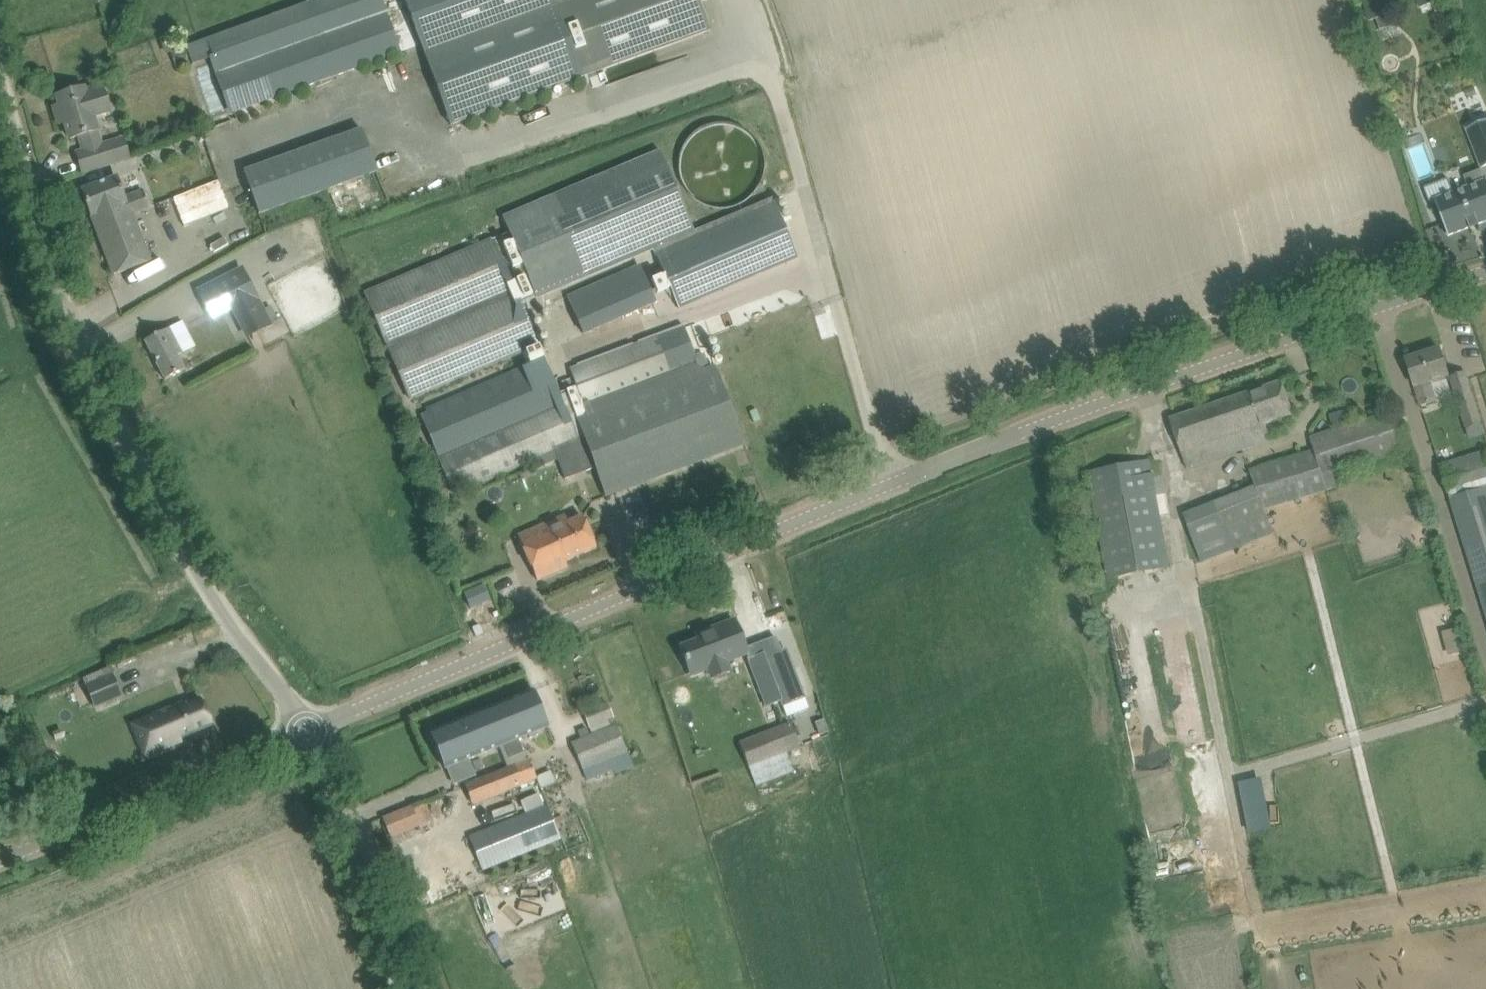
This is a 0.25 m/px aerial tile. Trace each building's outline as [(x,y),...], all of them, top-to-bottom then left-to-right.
[(207,39),(213,56),(215,61),(234,113),(401,53),(382,0),(316,0),(207,39)] [(452,124),(583,77),(556,0),(408,0),(452,124)] [(583,77),(711,30),(700,0),(556,0),(583,77)] [(1370,20),(1376,18),(1380,30),(1396,25),(1390,8),(1388,0),(1364,0),(1370,20)] [(82,172),(102,166),(130,157),(124,139),(101,146),(96,131),(97,130),(93,116),(110,111),(102,86),(85,92),(84,88),(57,96),(60,105),(54,107),(59,125),(65,123),(70,139),(81,135),(86,151),(77,153),(82,172)] [(1482,169),(1485,168),(1485,122),(1467,129),(1482,169)] [(680,156),(679,162),(679,168),(680,174),(682,180),(684,186),(687,191),(691,195),(696,199),(701,202),(706,205),(712,207),(718,208),(724,208),(730,207),(735,205),(741,203),(746,200),(751,196),(755,192),(758,187),(761,181),(763,176),(764,170),(764,164),(763,158),(762,152),(760,146),(757,141),(753,137),(748,132),(744,129),(738,126),(733,124),(726,123),(720,123),(714,123),(707,125),(701,128),(696,131),(691,135),(687,140),(684,145),(681,151),(680,156)] [(261,214),(377,172),(378,171),(363,129),(246,172),(261,214)] [(503,217),(509,233),(537,298),(590,276),(653,249),(679,308),(798,258),(773,198),(694,231),(660,150),(556,195),(503,217)] [(114,275),(133,267),(151,261),(133,214),(150,208),(143,190),(125,197),(117,177),(81,190),(114,275)] [(1435,200),(1449,236),(1470,228),(1471,230),(1472,230),(1471,227),(1478,224),(1479,227),(1480,227),(1479,224),(1485,222),(1485,180),(1435,200)] [(480,245),(365,293),(410,401),(523,354),(530,371),(420,416),(453,496),(555,452),(577,443),(580,441),(559,394),(537,346),(520,305),(537,298),(509,233),(480,245)] [(243,266),(196,291),(212,322),(232,312),(246,339),(273,325),(243,266)] [(640,266),(567,298),(583,336),(656,304),(656,302),(648,284),(640,266)] [(577,443),(555,452),(566,481),(595,468),(606,496),(638,484),(665,474),(744,445),(715,366),(709,368),(704,354),(696,357),(684,326),(571,369),(578,387),(566,391),(559,394),(580,441),(577,443)] [(165,380),(183,370),(185,370),(177,356),(182,354),(169,328),(145,341),(165,380)] [(1407,360),(1413,379),(1415,386),(1421,405),(1436,401),(1430,381),(1449,376),(1440,349),(1407,360)] [(1466,429),(1481,425),(1465,374),(1452,378),(1466,429)] [(1170,419),(1176,438),(1187,469),(1271,440),(1265,424),(1293,415),(1281,381),(1170,419)] [(1413,447),(1407,428),(1400,409),(1311,438),(1315,451),(1259,469),(1251,472),(1257,486),(1265,510),(1271,508),(1326,490),(1337,487),(1332,474),(1413,447)] [(1440,468),(1450,500),(1455,516),(1485,616),(1485,453),(1440,468)] [(1089,472),(1092,492),(1109,578),(1169,567),(1149,461),(1089,472)] [(1268,518),(1265,510),(1257,486),(1215,502),(1203,506),(1185,513),(1202,562),(1221,554),(1274,534),(1268,518)] [(583,516),(568,522),(565,516),(519,536),(537,580),(567,567),(565,561),(596,547),(583,516)] [(490,600),(483,586),(465,594),(471,608),(490,600)] [(710,669),(708,663),(745,649),(743,643),(736,625),(715,633),(713,629),(697,635),(698,640),(680,646),(691,676),(710,669)] [(1444,631),(1449,655),(1464,651),(1458,628),(1444,631)] [(761,649),(747,654),(768,707),(781,702),(783,706),(805,698),(789,655),(783,658),(776,637),(759,644),(761,649)] [(109,666),(83,677),(95,707),(122,697),(113,674),(109,666)] [(548,727),(541,709),(534,690),(489,708),(431,731),(445,768),(464,761),(500,747),(504,745),(510,758),(524,753),(518,739),(548,727)] [(154,715),(133,724),(137,736),(146,756),(182,741),(181,739),(212,725),(200,698),(184,705),(183,703),(154,715)] [(617,726),(614,718),(608,703),(585,712),(591,727),(594,734),(617,726)] [(739,744),(746,763),(756,787),(793,773),(786,754),(800,749),(790,724),(739,744)] [(583,770),(627,752),(617,726),(594,734),(572,743),(583,770)] [(530,760),(514,766),(522,784),(537,778),(530,760)] [(471,804),(522,784),(514,766),(485,777),(485,776),(465,784),(471,804)] [(382,818),(390,838),(420,825),(413,806),(382,818)] [(472,836),(485,869),(560,839),(545,806),(472,836)]
